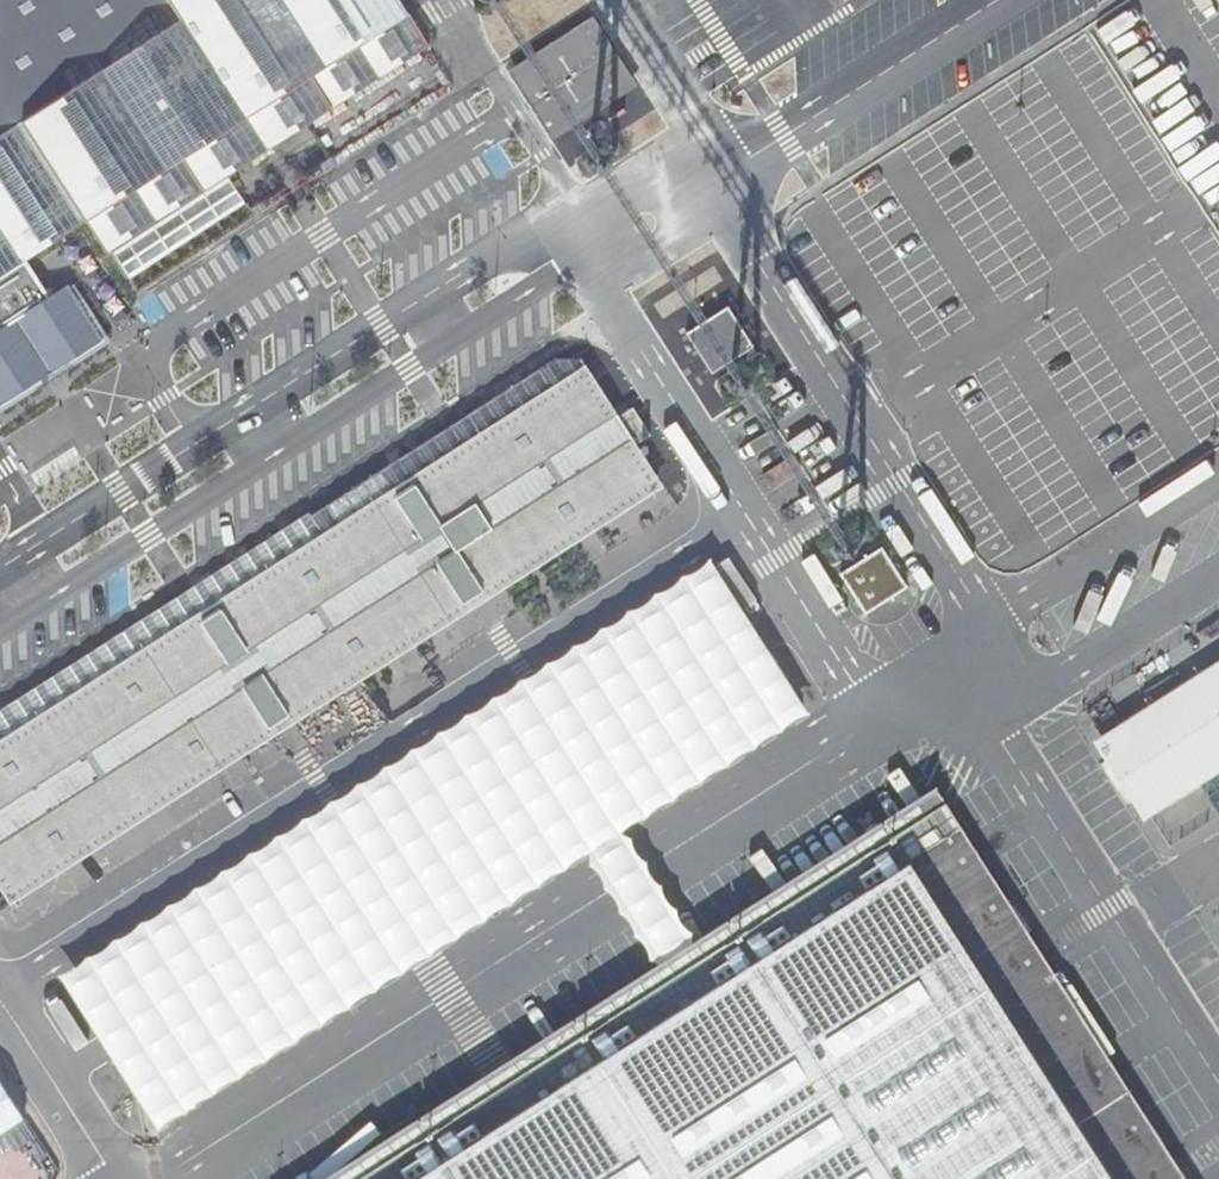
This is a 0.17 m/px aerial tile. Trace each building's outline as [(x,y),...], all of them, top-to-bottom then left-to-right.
[(88,219),(408,13),(409,13),(401,0),(170,0),(182,18),(141,45),(101,70),(23,121),(86,220),(88,219)] [(141,45),(113,0),(56,0),(69,21),(95,61),(101,70),(141,45)] [(141,45),(182,18),(170,0),(113,0),(141,45)] [(408,13),(88,219),(108,252),(428,46),(408,13)] [(69,21),(34,45),(60,85),(95,61),(69,21)] [(555,132),(632,83),(591,22),(514,71),(555,132)] [(60,85),(34,45),(0,67),(0,70),(25,108),(60,85)] [(106,339),(71,282),(0,328),(0,405),(2,408),(106,339)] [(754,346),(728,306),(686,333),(711,373),(754,346)] [(186,590),(0,709),(0,886),(5,894),(658,477),(636,443),(651,434),(633,406),(619,416),(581,357),(556,357),(311,516),(309,512),(203,579),(217,600),(199,611),(186,590)] [(658,477),(5,894),(10,902),(662,484),(658,477)] [(907,586),(882,547),(841,573),(866,614),(907,586)] [(709,557),(60,974),(113,1058),(130,1048),(155,1088),(139,1097),(157,1125),(590,850),(618,832),(808,712),(709,557)] [(186,590),(199,611),(217,600),(203,579),(186,590)] [(1096,736),(1109,757),(1101,763),(1126,803),(1135,798),(1144,811),(1218,763),(1218,657),(1096,736)] [(321,1178),(1188,1178),(1182,1169),(1043,951),(936,785),(690,943),(675,952),(661,961),(498,1066),(321,1178)] [(618,832),(590,850),(617,892),(661,961),(675,952),(690,943),(646,875),(618,832)] [(113,1058),(111,1060),(137,1099),(139,1097),(155,1088),(130,1048),(113,1058)] [(25,1116),(0,1078),(0,1132),(25,1116)]
